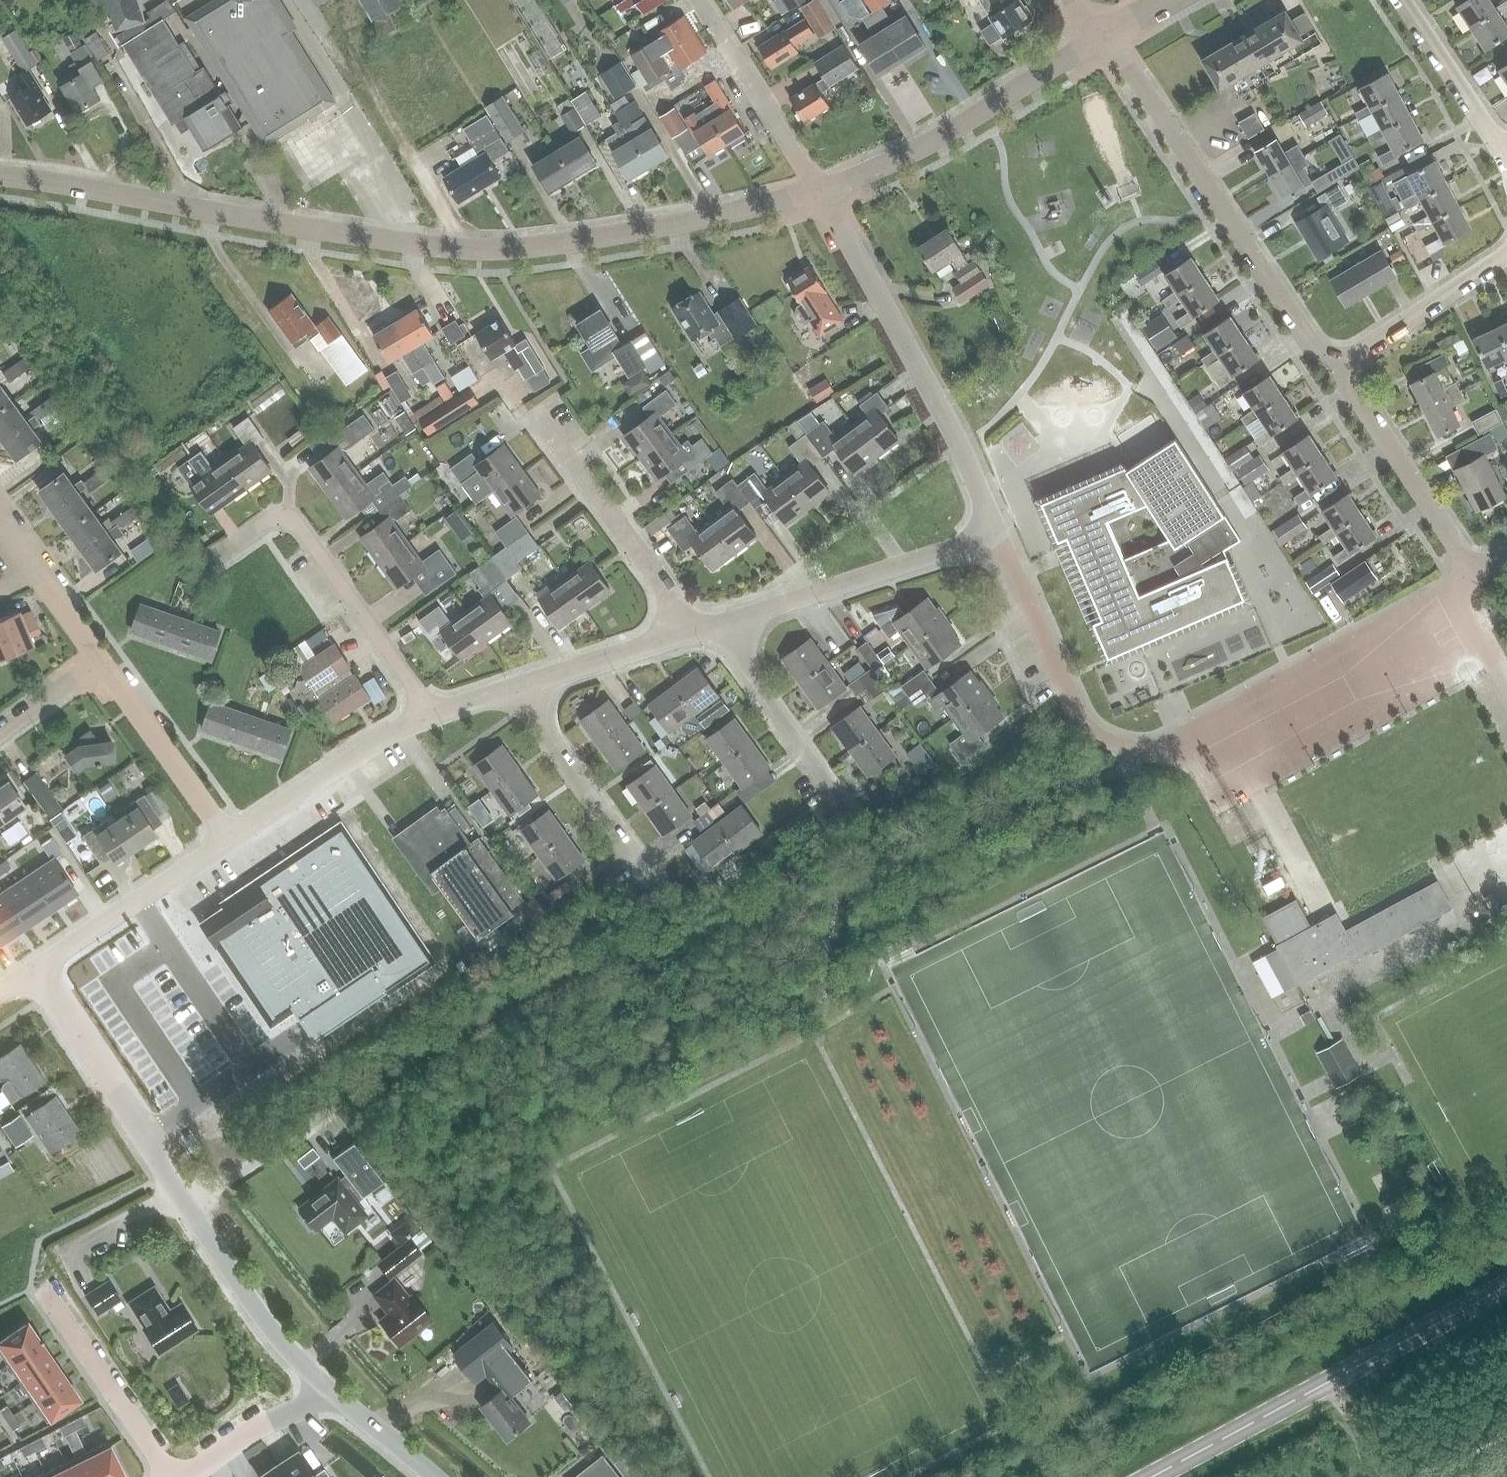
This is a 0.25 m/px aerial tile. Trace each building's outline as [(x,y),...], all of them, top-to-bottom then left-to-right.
[(134,24),(144,20),(138,0),(93,0),(91,1),(100,26),(113,22),(116,30),(134,24)] [(144,20),(134,24),(117,35),(172,124),(175,123),(182,133),(189,128),(203,151),(209,147),(214,148),(222,143),(223,139),(243,127),(204,65),(201,68),(184,40),(179,43),(164,18),(176,11),(169,0),(165,0),(146,11),(149,17),(144,20)] [(189,24),(264,145),(335,102),(272,0),(227,0),(189,24)] [(372,21),(376,18),(385,34),(412,20),(403,4),(401,0),(361,0),(372,21)] [(544,0),(521,0),(526,10),(544,0)] [(663,0),(614,0),(621,11),(636,2),(642,13),(663,0)] [(787,12),(807,0),(780,0),(787,12)] [(830,18),(819,0),(810,0),(799,7),(812,29),(830,18)] [(839,0),(820,0),(835,24),(849,16),(839,0)] [(872,11),(887,1),(886,0),(865,0),(872,11)] [(1032,20),(1034,18),(1024,3),(1022,5),(1019,0),(1015,0),(1014,0),(979,0),(994,23),(981,31),(990,44),(1002,36),(1003,38),(1032,20)] [(1495,8),(1490,0),(1466,0),(1456,6),(1471,28),(1497,11),(1495,8)] [(1485,49),(1506,35),(1506,26),(1500,15),(1506,11),(1506,0),(1495,8),(1497,11),(1471,28),(1485,49)] [(901,61),(925,46),(906,16),(887,28),(884,23),(887,17),(881,7),(872,13),(901,61)] [(1289,47),(1302,40),(1290,20),(1284,10),(1243,35),(1252,49),(1243,55),(1252,69),(1256,67),(1262,77),(1295,58),(1289,47)] [(1304,12),(1290,20),(1302,40),(1315,32),(1304,12)] [(872,13),(863,18),(869,28),(876,28),(879,33),(860,44),(878,75),(901,61),(872,13)] [(637,68),(694,34),(682,15),(656,31),(661,38),(653,43),(651,40),(628,54),(637,68)] [(758,47),(771,67),(797,51),(794,45),(813,33),(805,19),(785,31),(758,47)] [(109,52),(90,21),(78,29),(96,60),(109,52)] [(28,69),(37,64),(16,29),(3,37),(23,71),(16,76),(24,89),(12,96),(28,124),(50,111),(42,96),(44,95),(28,69)] [(102,80),(82,46),(73,32),(63,38),(77,61),(69,65),(73,71),(59,79),(63,85),(62,85),(78,111),(100,98),(92,86),(102,80)] [(679,69),(705,53),(694,34),(637,68),(637,69),(646,83),(669,69),(667,66),(675,61),(679,69)] [(1238,92),(1262,77),(1256,67),(1252,69),(1243,55),(1252,49),(1243,35),(1202,59),(1219,88),(1231,81),(1238,92)] [(790,98),(804,121),(829,105),(820,92),(829,86),(828,85),(857,66),(842,43),(813,62),(823,77),(815,83),(815,82),(790,98)] [(1492,60),(1498,69),(1499,69),(1504,65),(1505,65),(1506,64),(1506,51),(1499,56),(1492,60)] [(636,85),(620,60),(598,74),(614,99),(636,85)] [(1505,65),(1504,65),(1499,69),(1498,69),(1506,83),(1506,64),(1505,65)] [(646,83),(637,69),(630,74),(639,89),(647,84),(646,83)] [(1369,105),(1354,113),(1359,121),(1373,113),(1371,110),(1399,95),(1387,72),(1359,87),(1369,105)] [(722,89),(715,77),(707,82),(714,93),(722,89)] [(600,114),(585,90),(570,99),(585,123),(600,114)] [(727,144),(745,132),(733,114),(735,113),(723,94),(713,100),(715,102),(704,108),(712,120),(727,144)] [(524,131),(502,95),(484,106),(506,142),(524,131)] [(1383,132),(1411,117),(1399,95),(1371,110),(1373,113),(1381,127),(1366,134),(1370,143),(1385,135),(1383,132)] [(643,116),(631,124),(629,121),(642,113),(634,99),(614,112),(619,121),(628,136),(629,135),(648,166),(667,155),(651,129),(643,116)] [(1327,113),(1321,103),(1300,116),(1305,126),(1327,113)] [(584,124),(574,107),(561,115),(571,132),(584,124)] [(687,128),(674,107),(658,116),(671,138),(687,128)] [(727,144),(712,120),(704,108),(695,114),(693,112),(683,118),(695,137),(697,136),(708,155),(727,144)] [(337,109),(286,141),(309,179),(360,148),(337,109)] [(1264,128),(1255,112),(1239,122),(1248,137),(1264,128)] [(509,151),(493,126),(486,114),(462,129),(480,157),(444,179),(458,201),(499,176),(490,162),(509,151)] [(1423,139),(1422,138),(1411,117),(1383,132),(1385,135),(1392,149),(1378,156),(1382,164),(1398,156),(1396,153),(1423,139)] [(612,125),(617,132),(606,139),(613,151),(629,177),(648,166),(629,135),(628,136),(619,121),(612,125)] [(572,177),(586,168),(595,163),(580,137),(569,143),(566,139),(553,147),(572,177)] [(1296,144),(1283,151),(1276,139),(1255,151),(1270,176),(1303,156),(1296,144)] [(549,191),(572,177),(553,147),(541,154),(544,158),(533,165),(549,191)] [(1308,164),(1303,156),(1270,176),(1284,201),(1305,188),(1304,187),(1312,182),(1303,167),(1308,164)] [(1359,167),(1353,157),(1332,169),(1338,179),(1359,167)] [(1373,168),(1368,159),(1358,164),(1363,173),(1373,168)] [(1447,183),(1435,161),(1434,160),(1407,175),(1417,193),(1401,201),(1405,209),(1421,201),(1419,198),(1447,183)] [(1384,176),(1379,167),(1364,175),(1368,184),(1384,176)] [(1382,216),(1396,208),(1381,181),(1367,188),(1382,216)] [(1431,220),(1459,205),(1447,183),(1419,198),(1421,201),(1429,215),(1413,223),(1417,232),(1433,223),(1431,220)] [(1297,222),(1317,257),(1346,240),(1329,210),(1347,200),(1338,185),(1317,197),(1322,207),(1297,222)] [(1444,242),(1471,228),(1459,205),(1431,220),(1433,223),(1441,237),(1425,246),(1429,254),(1437,249),(1440,248),(1446,245),(1444,242)] [(1384,218),(1391,230),(1404,223),(1397,211),(1384,218)] [(932,269),(934,268),(936,272),(950,263),(948,259),(950,258),(959,270),(955,272),(962,282),(952,288),(961,302),(988,284),(973,261),(968,264),(960,251),(961,251),(946,229),(918,247),(932,269)] [(1437,249),(1429,254),(1433,261),(1443,255),(1440,248),(1437,249)] [(1405,258),(1400,249),(1389,255),(1394,265),(1405,258)] [(1331,280),(1345,305),(1395,276),(1381,251),(1331,280)] [(1178,295),(1204,277),(1190,257),(1164,273),(1175,291),(1161,299),(1166,307),(1180,298),(1178,295)] [(1144,283),(1162,271),(1155,261),(1137,273),(1144,283)] [(825,292),(826,292),(809,265),(787,280),(802,304),(797,307),(795,314),(799,320),(807,322),(810,320),(820,335),(843,320),(825,292)] [(1192,316),(1218,299),(1204,277),(1178,295),(1180,298),(1188,311),(1174,320),(1179,328),(1194,318),(1192,316)] [(717,311),(713,313),(699,291),(672,308),(692,341),(707,331),(712,339),(715,337),(720,345),(733,337),(734,338),(757,323),(739,296),(716,310),(717,311)] [(290,293),(268,309),(296,348),(307,340),(310,339),(318,351),(319,350),(345,385),(367,370),(328,316),(314,326),(290,293)] [(418,308),(395,322),(430,380),(433,384),(444,377),(422,341),(433,334),(418,308)] [(592,367),(615,353),(629,375),(646,364),(639,354),(631,341),(622,346),(615,335),(600,310),(578,323),(593,347),(583,353),(592,367)] [(1156,350),(1177,337),(1161,313),(1140,326),(1156,350)] [(1217,354),(1243,336),(1230,316),(1203,332),(1214,349),(1200,358),(1205,366),(1219,357),(1217,354)] [(526,338),(516,344),(500,318),(476,333),(492,358),(503,351),(514,369),(519,367),(526,378),(544,367),(526,338)] [(465,335),(456,319),(441,328),(451,344),(465,335)] [(423,384),(430,380),(395,322),(373,335),(388,361),(400,354),(411,373),(423,384)] [(1496,327),(1506,350),(1506,322),(1496,327)] [(1496,327),(1473,339),(1486,366),(1505,357),(1506,362),(1506,350),(1496,327)] [(645,332),(631,341),(639,354),(646,364),(650,372),(664,363),(660,356),(645,332)] [(1460,340),(1456,332),(1438,341),(1441,349),(1453,343),(1460,359),(1469,355),(1461,339),(1460,340)] [(1187,334),(1173,343),(1181,354),(1194,345),(1187,334)] [(1231,375),(1258,358),(1243,336),(1217,354),(1219,357),(1227,370),(1213,379),(1218,387),(1233,377),(1231,375)] [(1424,409),(1459,391),(1455,382),(1441,389),(1433,372),(1449,364),(1443,353),(1420,365),(1425,376),(1410,383),(1424,409)] [(14,364),(21,373),(32,365),(25,355),(14,364)] [(451,369),(457,383),(480,373),(474,359),(451,369)] [(707,371),(701,362),(692,368),(698,377),(707,371)] [(9,382),(21,373),(14,364),(2,372),(6,377),(9,382)] [(676,379),(669,369),(658,377),(665,386),(676,379)] [(1256,413),(1283,395),(1269,375),(1242,391),(1253,409),(1239,417),(1244,425),(1258,416),(1256,413)] [(834,391),(826,378),(808,389),(816,402),(834,391)] [(454,395),(445,381),(436,387),(444,401),(454,395)] [(393,389),(401,402),(412,395),(405,382),(393,389)] [(0,385),(0,411),(12,402),(0,385)] [(479,403),(469,387),(418,419),(428,435),(479,403)] [(652,395),(648,388),(642,392),(647,399),(652,395)] [(639,457),(671,434),(659,417),(676,404),(665,390),(642,407),(649,416),(623,435),(639,457)] [(898,440),(879,415),(889,407),(877,391),(859,405),(866,414),(853,425),(877,457),(898,440)] [(1424,409),(1437,435),(1459,423),(1450,406),(1464,399),(1459,391),(1424,409)] [(1206,405),(1198,393),(1187,400),(1195,412),(1206,405)] [(41,402),(49,412),(60,404),(53,394),(41,402)] [(1270,434),(1297,417),(1283,395),(1256,413),(1258,416),(1266,429),(1252,438),(1257,446),(1272,436),(1270,434)] [(0,411),(0,435),(2,438),(26,421),(21,413),(12,402),(0,411)] [(39,420),(49,412),(41,402),(30,411),(34,416),(37,421),(39,420)] [(1502,421),(1506,418),(1506,406),(1506,403),(1495,408),(1502,421)] [(1206,407),(1195,414),(1201,424),(1204,428),(1214,421),(1206,407)] [(1502,421),(1495,408),(1495,407),(1471,420),(1477,433),(1490,427),(1501,421),(1502,421)] [(415,429),(403,411),(394,417),(406,435),(415,429)] [(342,451),(366,434),(374,428),(363,413),(327,439),(335,450),(310,468),(328,492),(358,472),(342,451)] [(37,421),(34,416),(26,421),(2,438),(17,458),(41,441),(32,429),(41,422),(39,420),(37,421)] [(246,445),(225,459),(246,488),(271,471),(253,446),(263,438),(248,417),(233,427),(246,445)] [(704,427),(698,418),(688,425),(694,434),(704,427)] [(805,433),(823,457),(835,448),(854,474),(877,457),(853,425),(835,437),(823,420),(813,427),(805,433)] [(1490,427),(1497,442),(1506,437),(1506,433),(1501,421),(1490,427)] [(306,425),(287,439),(294,449),(313,435),(306,425)] [(808,508),(830,492),(811,466),(823,457),(805,433),(788,446),(801,463),(784,476),(808,508)] [(1476,511),(1505,496),(1484,455),(1497,448),(1489,433),(1463,447),(1470,461),(1455,469),(1476,511)] [(708,455),(712,453),(701,438),(684,451),(671,434),(639,457),(655,479),(681,460),(688,470),(708,455)] [(1296,472),(1322,455),(1308,434),(1282,451),(1293,468),(1279,477),(1284,484),(1298,475),(1296,472)] [(326,444),(320,436),(308,444),(314,452),(326,444)] [(447,449),(438,438),(430,444),(438,455),(447,449)] [(1093,622),(1108,657),(1244,598),(1224,550),(1240,539),(1175,438),(1127,469),(1125,466),(1041,502),(1057,541),(1066,537),(1102,618),(1093,622)] [(471,452),(450,468),(461,483),(476,503),(493,490),(522,469),(504,444),(479,463),(471,452)] [(1253,457),(1245,445),(1225,458),(1233,470),(1253,457)] [(712,453),(708,455),(718,469),(730,460),(720,447),(712,453)] [(188,460),(178,467),(193,489),(211,514),(221,506),(246,488),(225,459),(213,468),(201,451),(188,460)] [(1268,469),(1258,454),(1235,469),(1245,484),(1268,469)] [(1311,493),(1336,476),(1322,455),(1296,472),(1298,475),(1307,488),(1293,497),(1298,505),(1313,495),(1311,493)] [(94,473),(101,483),(112,475),(105,466),(94,473)] [(522,469),(493,490),(511,515),(540,494),(522,469)] [(405,475),(392,483),(389,479),(372,492),(358,472),(328,492),(345,517),(371,499),(378,509),(400,494),(412,485),(405,475)] [(808,508),(784,476),(766,489),(754,472),(736,485),(749,502),(754,508),(767,499),(786,524),(808,508)] [(81,478),(73,485),(64,473),(40,491),(55,510),(87,487),(84,481),(81,478)] [(91,491),(101,483),(94,473),(84,481),(87,487),(91,491)] [(736,485),(732,479),(714,492),(727,509),(710,521),(734,553),(756,537),(737,511),(749,502),(736,485)] [(90,492),(91,491),(87,487),(55,510),(69,530),(93,512),(85,501),(92,495),(90,492)] [(1334,531),(1361,513),(1347,493),(1321,509),(1331,526),(1317,535),(1322,542),(1336,534),(1334,531)] [(410,509),(400,494),(378,509),(385,520),(360,537),(378,562),(408,542),(393,521),(410,509)] [(122,512),(130,522),(141,514),(133,504),(122,512)] [(455,510),(444,518),(452,528),(463,521),(455,510)] [(109,517),(101,523),(93,512),(69,530),(82,549),(115,525),(111,520),(109,517)] [(119,530),(130,522),(122,512),(111,520),(115,525),(119,530)] [(645,526),(651,535),(670,521),(664,512),(645,526)] [(1350,551),(1375,535),(1361,513),(1334,531),(1336,534),(1344,547),(1330,555),(1335,563),(1351,553),(1350,551)] [(1298,514),(1274,530),(1283,543),(1307,527),(1298,514)] [(696,532),(689,522),(684,515),(666,528),(683,551),(693,544),(713,569),(734,553),(710,521),(696,532)] [(506,547),(527,531),(517,516),(495,532),(506,546),(506,547)] [(121,533),(119,530),(115,525),(82,549),(97,568),(121,551),(112,539),(121,533)] [(517,561),(538,546),(527,531),(506,547),(506,546),(517,561)] [(439,549),(422,561),(408,542),(378,562),(396,588),(422,569),(435,588),(457,573),(439,549)] [(137,560),(148,553),(141,543),(130,550),(137,560)] [(517,561),(506,546),(491,557),(507,578),(522,568),(517,561)] [(492,589),(507,578),(491,557),(477,568),(469,573),(479,587),(478,589),(484,598),(466,611),(487,640),(511,623),(490,593),(494,591),(492,589)] [(1343,601),(1377,579),(1364,560),(1330,582),(1343,601)] [(585,609),(610,591),(588,562),(564,579),(585,609)] [(1312,593),(1340,574),(1332,563),(1305,581),(1312,593)] [(560,627),(585,609),(564,579),(550,590),(547,584),(535,593),(560,627)] [(449,590),(438,598),(443,604),(454,597),(449,590)] [(910,645),(946,619),(937,608),(935,609),(927,598),(904,614),(898,607),(872,615),(888,637),(899,630),(910,645)] [(158,641),(168,614),(142,605),(132,632),(158,641)] [(487,640),(466,611),(451,622),(439,606),(419,620),(427,632),(437,624),(462,658),(487,640)] [(15,653),(32,645),(28,636),(40,631),(31,611),(20,615),(18,611),(0,618),(15,653)] [(184,650),(193,623),(168,614),(158,641),(184,650)] [(15,653),(0,618),(0,619),(0,659),(15,653)] [(946,619),(910,645),(926,667),(960,644),(951,632),(954,630),(946,619)] [(193,623),(184,650),(210,659),(220,632),(193,623)] [(800,683),(828,663),(810,638),(782,659),(800,683)] [(319,699),(334,721),(370,697),(355,675),(354,675),(348,667),(349,666),(334,644),(316,657),(305,640),(283,654),(295,671),(299,668),(314,691),(315,690),(321,698),(319,699)] [(876,654),(866,641),(856,648),(871,668),(873,671),(895,656),(887,645),(876,654)] [(846,687),(845,687),(828,663),(800,683),(818,707),(846,687)] [(694,714),(718,696),(697,668),(673,686),(694,714)] [(865,688),(878,678),(873,671),(871,668),(848,684),(855,695),(865,688)] [(907,696),(930,680),(923,670),(900,686),(907,696)] [(953,718),(989,692),(980,681),(978,682),(970,671),(940,693),(930,680),(907,696),(915,706),(926,698),(934,710),(943,703),(953,718)] [(889,674),(880,681),(886,688),(895,682),(889,674)] [(373,676),(361,684),(375,704),(387,696),(373,676)] [(878,678),(865,688),(872,698),(886,688),(880,681),(878,678)] [(669,731),(681,723),(690,735),(703,726),(694,714),(673,686),(649,704),(669,731)] [(978,735),(1003,717),(994,705),(997,704),(989,692),(953,718),(963,732),(949,742),(955,751),(962,761),(985,744),(978,735)] [(598,745),(626,725),(608,700),(581,720),(598,745)] [(641,711),(634,701),(623,709),(630,719),(641,711)] [(229,739),(238,712),(212,703),(203,730),(229,739)] [(850,751),(877,731),(860,706),(832,727),(850,751)] [(717,719),(709,708),(697,717),(704,728),(717,719)] [(254,748),(264,721),(238,712),(229,739),(254,748)] [(724,763),(752,743),(734,718),(707,739),(724,763)] [(254,748),(281,757),(290,730),(264,721),(254,748)] [(598,745),(611,763),(616,769),(644,749),(626,725),(598,745)] [(111,741),(96,743),(87,731),(73,741),(77,746),(64,755),(76,771),(85,764),(114,761),(111,741)] [(867,775),(895,755),(877,731),(850,751),(867,775)] [(661,738),(654,743),(659,749),(665,744),(661,738)] [(752,743),(724,763),(742,787),(770,767),(752,743)] [(934,763),(919,743),(905,753),(920,773),(934,763)] [(492,790),(520,770),(502,745),(474,765),(492,790)] [(651,760),(638,769),(642,775),(655,765),(651,760)] [(645,810),(673,790),(655,765),(642,775),(628,785),(645,810)] [(492,790),(509,814),(537,794),(520,770),(492,790)] [(61,807),(35,771),(22,781),(48,816),(61,807)] [(24,806),(7,781),(0,786),(0,814),(4,820),(24,806)] [(116,794),(108,781),(98,788),(106,801),(116,794)] [(663,834),(691,814),(673,790),(645,810),(663,834)] [(135,849),(155,835),(152,830),(162,823),(143,795),(123,809),(126,814),(116,821),(135,849)] [(470,805),(469,805),(470,806),(473,811),(484,803),(480,798),(470,805)] [(528,801),(516,809),(520,815),(532,806),(528,801)] [(724,811),(718,802),(706,811),(712,819),(724,811)] [(737,851),(762,833),(741,805),(717,823),(737,851)] [(440,810),(405,836),(442,886),(479,937),(514,912),(511,908),(523,899),(503,871),(478,836),(470,842),(462,830),(448,812),(445,807),(440,810)] [(539,855),(566,835),(549,810),(521,830),(539,855)] [(706,811),(693,820),(700,830),(713,820),(712,819),(706,811)] [(66,821),(60,812),(50,820),(55,828),(66,821)] [(18,820),(9,826),(17,838),(19,838),(27,832),(19,821),(18,820)] [(114,863),(135,849),(116,821),(105,828),(102,822),(81,836),(100,864),(110,857),(114,863)] [(713,869),(737,851),(717,823),(693,841),(713,869)] [(17,838),(9,826),(0,832),(8,845),(17,838)] [(221,908),(205,918),(218,938),(274,1021),(291,1009),(312,1041),(431,961),(340,827),(221,908)] [(27,832),(19,838),(23,844),(31,838),(27,832)] [(539,855),(556,879),(584,859),(566,835),(539,855)] [(41,844),(47,853),(56,847),(50,838),(41,844)] [(54,857),(27,875),(51,911),(78,894),(54,857)] [(27,875),(2,891),(27,928),(51,911),(27,875)] [(1285,885),(1280,876),(1263,885),(1268,894),(1285,885)] [(1299,923),(1304,921),(1294,902),(1265,918),(1279,943),(1276,945),(1279,950),(1268,956),(1285,987),(1295,981),(1297,984),(1314,974),(1318,980),(1327,975),(1323,969),(1356,952),(1359,958),(1452,908),(1437,881),(1345,930),(1336,913),(1303,930),(1299,923)] [(537,888),(544,898),(551,893),(544,883),(537,888)] [(0,893),(0,945),(27,928),(2,891),(0,893)] [(1336,1087),(1342,1084),(1361,1074),(1341,1039),(1317,1052),(1336,1087)] [(21,1095),(21,1096),(43,1081),(19,1045),(0,1058),(0,1080),(2,1083),(0,1088),(0,1089),(10,1103),(21,1095)] [(49,1152),(79,1132),(55,1097),(32,1112),(33,1113),(26,1118),(49,1152)] [(33,1135),(18,1114),(0,1126),(14,1147),(33,1135)] [(345,1189),(351,1185),(361,1197),(382,1180),(352,1141),(331,1158),(344,1176),(338,1180),(336,1178),(298,1208),(305,1217),(302,1219),(309,1228),(312,1226),(314,1229),(332,1216),(344,1231),(365,1215),(345,1189)] [(0,1164),(0,1172),(2,1176),(13,1170),(7,1160),(0,1164)] [(398,1244),(420,1227),(411,1216),(389,1233),(398,1244)] [(421,1228),(409,1238),(408,1236),(375,1263),(388,1279),(421,1253),(419,1250),(431,1239),(421,1228)] [(122,1300),(108,1278),(84,1294),(97,1315),(122,1300)] [(388,1336),(391,1338),(392,1337),(397,1345),(430,1319),(412,1295),(408,1298),(393,1279),(374,1294),(389,1313),(379,1321),(385,1328),(384,1329),(385,1332),(388,1336)] [(169,1311),(153,1287),(129,1303),(144,1327),(143,1328),(158,1352),(196,1328),(180,1304),(169,1311)] [(6,1364),(42,1340),(41,1338),(39,1340),(26,1322),(0,1340),(0,1355),(6,1364)] [(530,1421),(510,1396),(531,1379),(508,1350),(512,1346),(494,1323),(453,1355),(475,1382),(487,1373),(501,1390),(482,1405),(508,1438),(530,1421)] [(43,1341),(42,1340),(6,1364),(19,1383),(53,1360),(41,1343),(43,1341)] [(66,1379),(53,1360),(19,1383),(32,1402),(66,1379)] [(66,1379),(32,1402),(45,1421),(79,1399),(66,1379)] [(561,1391),(553,1397),(564,1411),(572,1405),(561,1391)] [(5,1420),(13,1415),(6,1405),(0,1409),(0,1412),(5,1420)] [(20,1425),(13,1415),(5,1420),(12,1430),(20,1425)] [(81,1416),(70,1421),(74,1430),(85,1424),(81,1416)] [(70,1421),(59,1427),(64,1435),(74,1430),(70,1421)] [(40,1437),(30,1442),(34,1451),(44,1445),(40,1437)] [(30,1442),(19,1448),(23,1456),(34,1451),(30,1442)] [(86,1452),(98,1476),(124,1476),(107,1442),(86,1452)] [(276,1462),(286,1476),(329,1476),(323,1467),(313,1474),(296,1449),(276,1462)] [(65,1462),(73,1476),(98,1476),(86,1452),(65,1462)] [(602,1455),(579,1473),(582,1476),(620,1476),(602,1455)] [(45,1472),(47,1476),(73,1476),(65,1462),(45,1472)] [(256,1475),(257,1476),(286,1476),(276,1462),(256,1475)]
